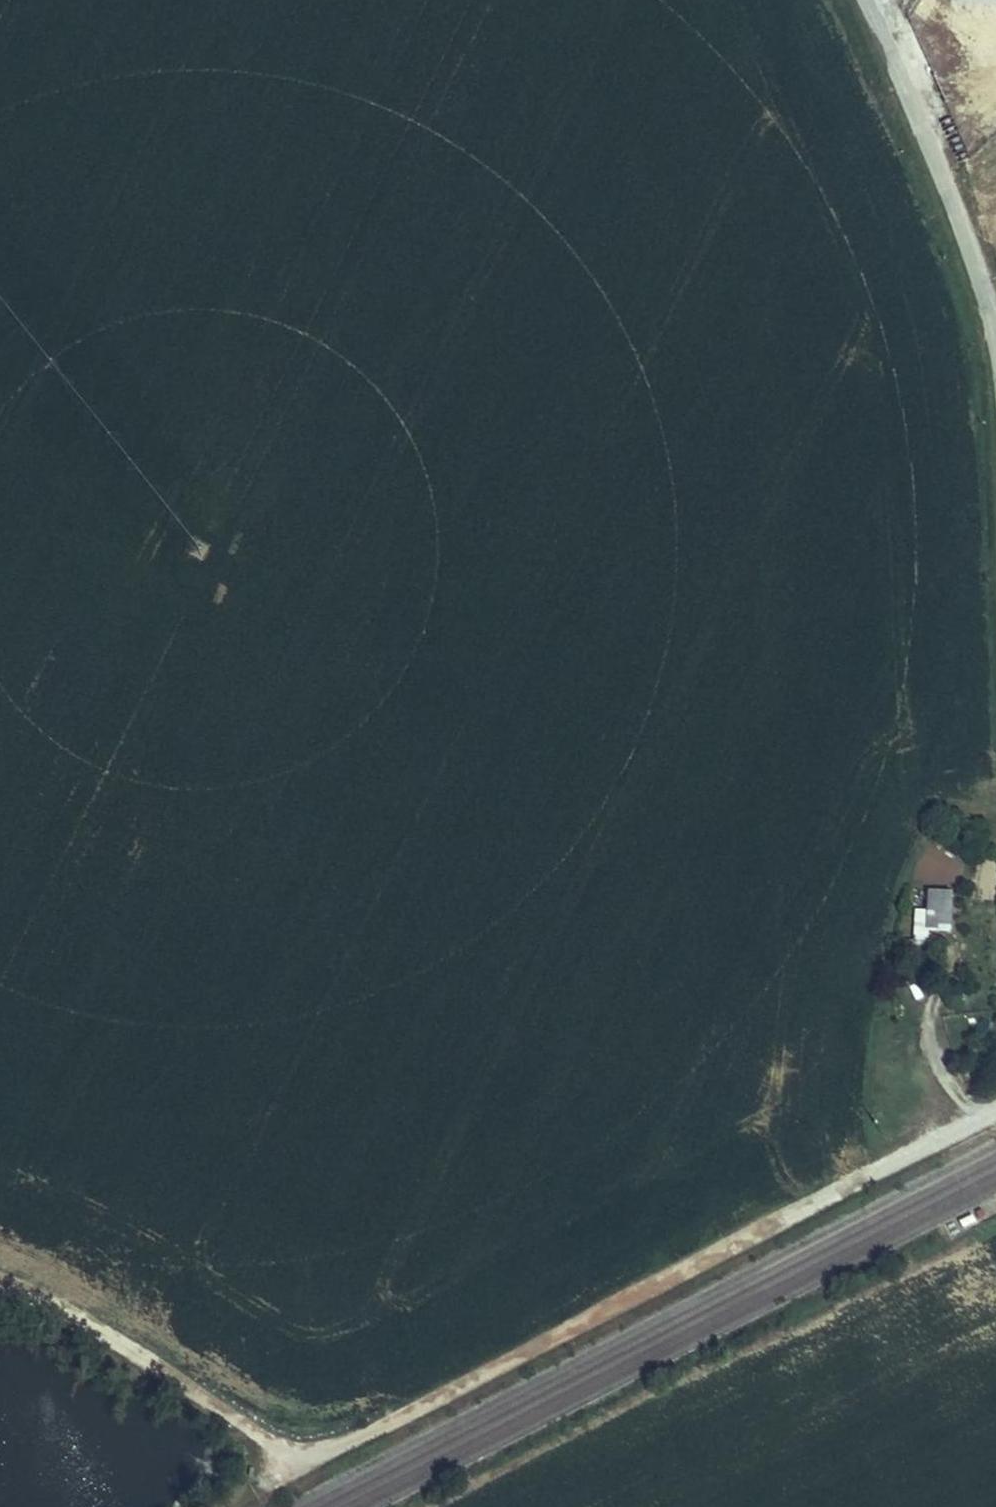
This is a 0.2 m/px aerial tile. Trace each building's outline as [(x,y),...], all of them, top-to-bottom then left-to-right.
[(911,17),(926,26),(939,5),(930,0),(921,0),(911,17)] [(956,933),(956,896),(931,896),(931,915),(917,917),(918,946),(932,947),(932,933),(956,933)]
